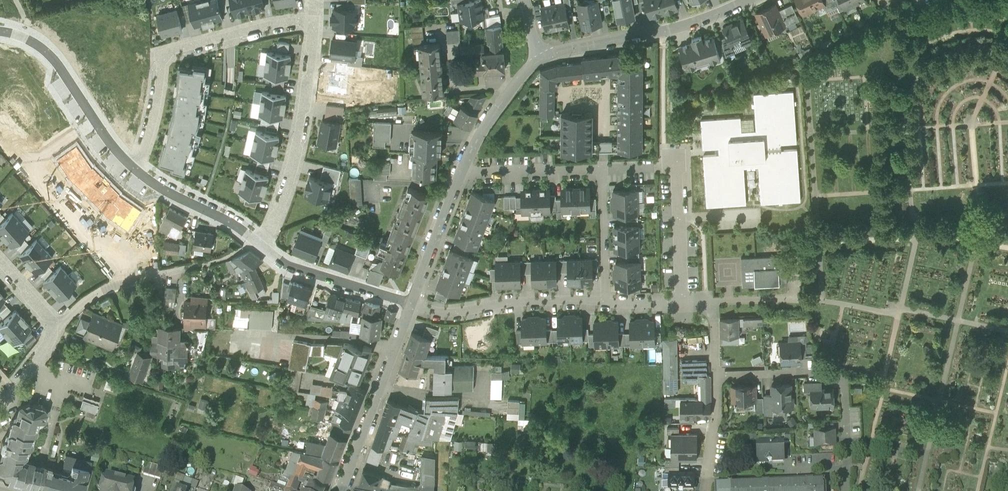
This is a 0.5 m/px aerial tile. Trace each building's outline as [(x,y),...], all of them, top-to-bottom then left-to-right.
[(210,24),(203,0),(199,0),(188,3),(193,20),(194,26),(203,24),(204,26),(210,24)] [(210,24),(216,23),(215,20),(224,18),(222,11),(219,0),(203,0),(210,24)] [(222,11),(228,10),(226,4),(225,0),(219,0),(222,11)] [(235,15),(250,11),(247,0),(231,0),(232,2),(235,15)] [(250,11),(265,7),(263,0),(247,0),(250,11)] [(484,18),(482,9),(481,0),(478,0),(470,1),(459,3),(461,21),(484,18)] [(631,4),(631,0),(614,0),(618,21),(634,18),(631,4)] [(650,17),(664,13),(660,0),(645,0),(650,17)] [(664,13),(677,9),(675,0),(660,0),(664,13)] [(803,14),(823,4),(824,4),(823,0),(796,0),(803,14)] [(827,12),(837,7),(834,0),(823,0),(824,4),(823,4),(827,12)] [(839,11),(845,9),(845,8),(841,0),(834,0),(837,7),(839,11)] [(855,4),(853,0),(841,0),(845,8),(855,4)] [(579,10),(583,28),(601,24),(597,1),(595,1),(589,2),(586,1),(583,1),(582,4),(580,4),(578,5),(579,10)] [(187,22),(193,20),(188,3),(182,4),(187,22)] [(534,4),(537,19),(543,17),(541,7),(540,3),(534,4)] [(564,3),(553,5),(557,29),(569,26),(566,8),(565,3),(564,3)] [(787,24),(788,26),(799,20),(792,4),(777,11),(784,25),(787,24)] [(546,31),(557,29),(553,5),(541,7),(543,17),(546,31)] [(756,13),(767,35),(766,34),(776,30),(776,31),(785,27),(784,25),(777,11),(774,5),(756,13)] [(268,7),(254,10),(257,19),(271,15),(268,7)] [(337,8),(334,8),(334,14),(332,14),(332,21),(334,21),(333,26),(357,27),(357,10),(358,9),(355,9),(337,8)] [(182,29),(177,10),(158,15),(163,34),(182,29)] [(485,17),(486,27),(501,26),(500,15),(499,15),(489,16),(490,17),(485,17)] [(746,48),(743,42),(744,41),(746,42),(750,41),(751,38),(743,20),(724,28),(727,37),(732,47),(735,53),(746,48)] [(412,26),(413,44),(424,43),(423,25),(412,26)] [(491,44),(492,52),(503,50),(501,26),(486,27),(489,44),(491,44)] [(446,31),(448,42),(460,41),(460,40),(459,29),(446,31)] [(684,63),(686,71),(699,67),(698,63),(706,60),(708,64),(721,60),(714,37),(702,40),(701,37),(692,40),(693,43),(691,44),(695,56),(691,57),(691,60),(684,63)] [(721,40),(726,57),(735,53),(732,47),(727,37),(721,40)] [(357,41),(333,38),(330,56),(348,58),(354,59),(355,55),(357,41)] [(290,43),(278,41),(276,51),(288,52),(290,43)] [(419,45),(424,94),(444,93),(440,43),(419,45)] [(460,45),(461,54),(482,53),(482,52),(484,52),(484,44),(460,45)] [(679,47),(684,63),(691,60),(691,57),(695,56),(691,44),(679,47)] [(482,53),(482,57),(484,71),(505,69),(503,51),(492,52),(490,52),(484,52),(482,52),(482,53)] [(291,55),(267,52),(266,63),(290,66),(291,55)] [(643,53),(619,55),(618,74),(618,142),(618,151),(642,151),(643,53)] [(362,66),(363,56),(355,55),(354,59),(348,58),(348,64),(362,66)] [(619,55),(608,56),(609,75),(618,74),(619,55)] [(474,72),(484,71),(482,57),(472,58),(474,72)] [(541,72),(541,88),(555,88),(557,88),(557,79),(584,76),(584,78),(602,76),(601,57),(582,59),(582,60),(582,63),(556,66),(541,71),(541,72)] [(266,63),(260,63),(259,62),(257,75),(265,75),(266,63)] [(290,66),(266,63),(265,75),(289,78),(290,66)] [(171,168),(185,172),(189,160),(193,161),(196,152),(193,151),(196,140),(199,141),(202,132),(198,130),(201,120),(202,109),(207,110),(208,100),(204,100),(206,89),(209,89),(211,79),(206,79),(207,66),(193,64),(193,67),(179,65),(177,82),(178,82),(177,85),(176,85),(174,95),(176,95),(176,98),(175,98),(173,115),(169,130),(169,133),(167,132),(164,142),(166,143),(165,146),(164,146),(160,161),(172,166),(171,168)] [(554,116),(555,88),(541,88),(540,115),(554,116)] [(287,95),(263,91),(261,103),(285,106),(287,95)] [(701,120),(703,149),(719,148),(719,154),(703,155),(707,207),(746,204),(744,168),(759,167),(761,204),(800,201),(797,149),(781,150),(781,144),(796,143),(793,91),(754,94),(756,130),(741,131),(740,117),(701,120)] [(465,106),(477,113),(487,95),(471,96),(465,106)] [(259,115),(261,103),(253,102),(250,116),(259,117),(259,115)] [(285,106),(261,103),(259,115),(283,119),(285,106)] [(327,105),(326,112),(338,113),(343,114),(344,107),(327,105)] [(449,115),(470,127),(477,113),(465,106),(462,105),(459,110),(453,107),(449,115)] [(242,111),(235,110),(234,116),(241,118),(242,111)] [(561,152),(592,152),(592,142),(592,114),(562,114),(561,152)] [(280,121),(262,117),(261,123),(267,124),(278,127),(280,121)] [(340,123),(323,120),(318,143),(335,146),(340,123)] [(374,123),(373,147),(385,147),(385,141),(390,142),(391,124),(374,123)] [(277,132),(278,127),(267,124),(265,130),(277,132)] [(253,142),(256,130),(249,129),(247,141),(253,142)] [(280,136),(256,130),(253,142),(277,148),(280,136)] [(442,132),(414,130),(413,153),(436,154),(436,155),(441,155),(442,132)] [(253,142),(247,141),(244,152),(251,154),(253,142)] [(277,148),(253,142),(251,154),(274,159),(277,148)] [(592,152),(618,151),(618,142),(592,142),(592,152)] [(77,144),(55,159),(60,167),(62,166),(73,183),(74,182),(103,213),(103,214),(127,231),(141,210),(119,194),(119,193),(93,166),(92,167),(77,144)] [(412,176),(435,177),(436,155),(436,154),(413,153),(412,176)] [(270,161),(259,158),(257,164),(269,167),(270,161)] [(379,162),(378,174),(387,175),(390,175),(391,163),(379,162)] [(257,164),(256,170),(267,173),(269,167),(257,164)] [(324,165),(320,179),(332,182),(338,183),(341,170),(324,165)] [(269,177),(246,169),(242,181),(265,188),(269,177)] [(320,179),(310,176),(309,182),(308,181),(306,189),(307,189),(306,195),(328,200),(332,182),(320,179)] [(351,202),(351,205),(362,205),(360,179),(349,179),(351,202)] [(265,188),(242,181),(238,192),(261,199),(265,188)] [(562,211),(576,211),(575,188),(561,189),(562,199),(562,211)] [(589,188),(575,188),(576,211),(590,211),(590,199),(589,188)] [(408,189),(386,245),(406,253),(429,196),(411,189),(408,189)] [(530,213),(536,212),(535,189),(521,190),(522,197),(522,213),(530,213)] [(549,189),(535,189),(536,212),(543,212),(550,212),(550,196),(549,189)] [(613,191),(613,203),(637,202),(637,191),(637,190),(625,190),(613,191)] [(490,212),(495,200),(483,196),(472,192),(468,204),(490,212)] [(258,200),(246,197),(244,203),(256,207),(258,200)] [(638,213),(637,202),(613,203),(614,215),(626,214),(638,214),(638,213)] [(486,224),(490,212),(468,204),(463,215),(486,224)] [(159,230),(168,234),(172,224),(181,229),(187,217),(170,207),(159,230)] [(20,221),(25,217),(17,208),(12,212),(20,221)] [(20,221),(12,212),(6,218),(0,223),(0,234),(2,237),(20,221)] [(482,235),(486,224),(463,215),(459,227),(482,235)] [(25,217),(20,221),(28,230),(33,226),(25,217)] [(20,221),(2,237),(10,246),(13,244),(22,236),(28,230),(20,221)] [(172,224),(168,234),(177,239),(181,229),(172,224)] [(614,227),(614,239),(639,238),(638,228),(638,226),(626,226),(614,227)] [(327,227),(321,243),(320,244),(326,246),(332,229),(327,227)] [(477,247),(482,235),(459,227),(454,239),(457,239),(468,244),(477,247)] [(204,248),(211,249),(214,233),(196,230),(194,246),(204,248)] [(36,239),(44,248),(49,243),(41,234),(36,239)] [(314,258),(320,244),(321,243),(299,234),(293,250),(314,258)] [(13,244),(17,248),(26,240),(22,236),(13,244)] [(355,252),(366,257),(373,240),(362,236),(355,252)] [(639,250),(639,238),(614,239),(615,251),(627,250),(639,250)] [(27,264),(44,248),(36,239),(30,245),(21,253),(19,255),(27,264)] [(457,239),(454,245),(466,249),(468,244),(457,239)] [(26,240),(17,248),(21,253),(30,245),(26,240)] [(175,244),(165,243),(164,251),(175,252),(175,244)] [(179,244),(178,252),(178,254),(185,255),(186,244),(179,243),(179,244)] [(399,273),(406,253),(386,245),(381,243),(378,251),(386,254),(385,257),(383,262),(381,265),(381,266),(386,268),(391,270),(390,273),(397,274),(397,272),(399,273)] [(469,251),(466,249),(454,245),(452,251),(467,256),(469,251)] [(204,248),(194,246),(193,253),(203,255),(204,248)] [(44,248),(27,264),(35,273),(37,271),(46,263),(53,257),(44,248)] [(329,264),(348,271),(354,255),(336,248),(329,264)] [(450,250),(446,262),(468,270),(473,258),(467,256),(452,251),(450,250)] [(239,264),(245,268),(253,265),(263,260),(250,251),(232,259),(239,264)] [(754,280),(755,285),(788,284),(786,255),(753,257),(754,269),(754,280)] [(753,257),(747,257),(748,264),(742,265),(742,270),(745,269),(754,269),(753,257)] [(226,261),(231,273),(237,271),(235,267),(239,264),(232,259),(226,261)] [(569,284),(581,283),(580,259),(568,260),(568,272),(569,284)] [(592,259),(580,259),(581,283),(593,283),(592,271),(592,259)] [(556,260),(544,261),(545,285),(557,284),(556,272),(556,260)] [(369,269),(370,269),(376,269),(378,264),(381,265),(383,262),(380,261),(378,263),(372,262),(369,269)] [(520,261),(508,262),(509,286),(521,285),(520,274),(520,261)] [(533,285),(545,285),(544,261),(532,261),(532,273),(533,285)] [(464,282),(468,270),(446,262),(441,273),(464,282)] [(497,286),(509,286),(508,262),(496,262),(496,268),(496,280),(497,286)] [(615,263),(616,275),(640,274),(639,262),(627,262),(615,263)] [(37,271),(41,275),(50,267),(46,263),(37,271)] [(367,281),(379,285),(386,268),(381,266),(381,265),(378,264),(376,269),(370,269),(367,281)] [(240,270),(245,282),(258,276),(253,265),(245,268),(240,270)] [(51,291),(69,275),(60,266),(54,272),(45,280),(42,282),(51,291)] [(50,267),(41,275),(45,280),(54,272),(50,267)] [(69,275),(77,283),(82,278),(74,269),(69,275)] [(745,280),(745,269),(742,270),(742,286),(755,285),(754,280),(745,280)] [(459,294),(464,282),(441,273),(437,285),(439,286),(450,290),(459,294)] [(640,286),(640,274),(616,275),(616,287),(628,286),(640,286)] [(69,275),(51,291),(59,299),(60,298),(69,290),(77,283),(69,275)] [(245,282),(250,293),(263,287),(258,276),(245,282)] [(282,296),(288,298),(290,290),(288,289),(288,287),(289,284),(283,282),(282,296)] [(288,298),(298,301),(306,304),(311,288),(293,282),(290,290),(288,298)] [(164,299),(175,301),(177,288),(166,286),(164,299)] [(439,286),(437,292),(448,296),(450,290),(439,286)] [(266,293),(263,287),(250,293),(253,298),(258,296),(266,293)] [(76,298),(69,290),(60,298),(67,305),(76,298)] [(446,302),(448,296),(437,292),(435,297),(446,302)] [(326,309),(326,311),(341,316),(342,311),(345,298),(331,293),(326,309)] [(108,297),(100,303),(103,308),(111,302),(108,297)] [(345,298),(342,311),(351,313),(358,315),(361,302),(345,298)] [(303,313),(306,304),(298,301),(295,310),(303,313)] [(185,322),(205,323),(206,318),(206,303),(197,302),(191,302),(186,302),(185,322)] [(362,316),(363,316),(379,318),(380,305),(373,305),(373,304),(365,302),(362,316)] [(7,305),(0,312),(0,316),(2,318),(11,310),(7,305)] [(310,319),(323,320),(326,311),(326,309),(311,305),(307,318),(310,319)] [(384,318),(393,321),(397,311),(388,309),(384,318)] [(23,319),(15,310),(0,324),(0,329),(5,335),(23,319)] [(273,311),(249,310),(249,315),(249,316),(247,328),(272,329),(273,311)] [(340,320),(341,316),(326,311),(323,320),(324,320),(339,321),(340,320)] [(349,321),(351,313),(342,311),(341,316),(340,320),(349,321)] [(87,328),(114,339),(115,338),(120,325),(120,324),(93,313),(89,322),(87,328)] [(381,318),(379,318),(363,316),(363,322),(362,332),(361,334),(379,336),(381,318)] [(582,316),(570,317),(571,341),(583,340),(582,328),(582,316)] [(559,341),(571,341),(570,317),(558,317),(558,329),(559,341)] [(744,325),(744,326),(763,325),(763,317),(743,318),(744,325)] [(199,344),(205,344),(209,328),(210,320),(211,318),(206,318),(205,323),(205,328),(199,328),(199,336),(197,336),(196,343),(199,344)] [(523,342),(535,342),(534,318),(522,318),(522,330),(523,342)] [(546,318),(534,318),(535,342),(547,342),(546,330),(546,318)] [(739,336),(739,326),(739,318),(720,319),(720,337),(722,337),(739,336)] [(23,319),(5,335),(13,344),(20,338),(29,330),(31,328),(23,319)] [(83,337),(111,349),(114,339),(87,328),(89,322),(81,319),(77,329),(85,332),(83,337)] [(631,345),(643,344),(642,320),(630,321),(631,332),(631,345)] [(654,320),(642,320),(643,344),(655,344),(655,332),(654,320)] [(362,332),(363,322),(351,321),(350,331),(356,332),(362,332)] [(595,346),(607,345),(606,321),(594,322),(594,334),(595,346)] [(618,321),(606,321),(607,345),(619,345),(619,333),(618,321)] [(125,327),(120,325),(115,338),(120,340),(125,327)] [(427,325),(423,337),(430,339),(434,341),(438,330),(427,325)] [(159,327),(158,342),(167,342),(167,343),(176,343),(175,340),(179,340),(179,327),(159,327)] [(36,338),(29,330),(20,338),(27,346),(36,338)] [(424,356),(430,339),(423,337),(412,333),(405,350),(423,356),(424,356)] [(722,337),(723,344),(739,344),(739,336),(722,337)] [(677,338),(664,339),(664,393),(677,393),(677,338)] [(187,340),(179,340),(175,340),(176,343),(167,343),(167,342),(158,342),(157,356),(164,356),(165,363),(178,363),(184,363),(184,365),(188,365),(188,362),(187,362),(187,358),(196,358),(199,344),(196,343),(190,343),(190,341),(188,340),(187,340)] [(309,354),(311,344),(307,342),(294,340),(289,368),(291,368),(302,370),(306,371),(309,354)] [(781,352),(782,362),(801,361),(801,357),(800,345),(800,341),(781,342),(781,344),(779,344),(778,345),(778,351),(779,352),(781,352)] [(324,352),(339,356),(344,343),(326,342),(325,343),(324,345),(324,352)] [(331,375),(359,381),(372,348),(364,345),(363,349),(349,343),(344,343),(339,356),(331,375)] [(311,344),(309,354),(324,354),(324,352),(324,345),(324,344),(311,344)] [(800,345),(801,357),(813,356),(812,344),(800,345)] [(434,364),(434,369),(443,369),(444,366),(446,357),(424,356),(423,356),(405,350),(399,369),(407,372),(408,373),(408,372),(416,375),(421,363),(434,364)] [(129,376),(142,381),(151,357),(138,352),(129,376)] [(339,356),(324,352),(324,354),(324,356),(331,358),(329,364),(325,375),(331,375),(339,356)] [(760,355),(751,359),(754,366),(763,361),(760,355)] [(702,383),(702,400),(702,403),(710,403),(710,376),(707,376),(707,360),(681,359),(681,369),(687,368),(687,383),(702,383)] [(512,362),(512,372),(521,372),(521,362),(512,362)] [(451,369),(452,390),(473,390),(473,366),(444,366),(443,369),(451,369)] [(287,390),(298,392),(302,370),(291,368),(287,390)] [(283,377),(279,369),(267,376),(271,384),(283,377)] [(451,369),(443,369),(434,369),(434,391),(452,390),(451,369)] [(491,372),(491,385),(502,385),(502,371),(491,372)] [(103,388),(114,392),(118,382),(107,378),(103,388)] [(321,388),(321,386),(321,385),(311,383),(310,393),(316,394),(317,388),(321,388)] [(772,395),(773,408),(780,407),(782,405),(785,404),(788,407),(792,407),(793,405),(793,399),(791,397),(791,384),(772,385),(772,395)] [(350,385),(348,391),(345,399),(360,405),(366,391),(350,385)] [(502,398),(502,385),(491,385),(491,398),(502,398)] [(733,401),(735,401),(755,400),(755,397),(755,385),(733,386),(733,401)] [(320,395),(331,397),(332,389),(333,387),(321,386),(321,388),(320,395)] [(341,398),(345,399),(348,391),(332,389),(331,397),(341,398)] [(813,406),(815,408),(822,408),(824,406),(834,405),(833,389),(822,389),(812,389),(811,389),(811,390),(812,406),(813,406)] [(316,394),(310,393),(308,393),(306,405),(313,407),(315,399),(316,394)] [(765,395),(766,413),(773,413),(773,408),(772,395),(765,395)] [(80,407),(95,412),(99,401),(91,398),(90,402),(84,400),(85,396),(84,396),(80,407)] [(426,398),(424,411),(458,414),(459,397),(426,398)] [(755,408),(755,411),(764,411),(763,397),(755,397),(755,400),(755,408)] [(335,411),(340,412),(355,418),(360,405),(345,399),(341,398),(339,401),(336,409),(335,411)] [(710,416),(710,403),(702,403),(702,400),(699,400),(693,398),(681,398),(681,405),(681,416),(694,416),(710,416)] [(199,406),(205,408),(208,401),(201,399),(199,406)] [(315,399),(313,407),(326,409),(327,401),(315,399)] [(393,436),(396,437),(396,436),(402,420),(413,424),(418,411),(388,400),(377,431),(393,436)] [(507,412),(519,413),(520,401),(508,400),(507,412)] [(755,408),(755,400),(735,401),(735,409),(755,408)] [(40,489),(41,483),(46,466),(41,465),(38,467),(35,466),(33,463),(25,461),(28,452),(29,451),(34,435),(32,431),(30,430),(32,421),(35,422),(40,423),(44,421),(47,411),(45,407),(28,402),(20,407),(19,412),(17,413),(15,419),(12,421),(8,432),(9,435),(9,438),(6,438),(5,438),(3,440),(1,447),(2,451),(3,451),(2,458),(0,458),(0,475),(1,476),(3,479),(12,481),(14,485),(27,488),(31,486),(40,489)] [(196,405),(189,403),(188,410),(194,411),(196,405)] [(324,420),(326,409),(313,407),(311,418),(324,420)] [(454,439),(458,414),(424,411),(418,410),(418,411),(413,424),(412,428),(411,428),(408,437),(433,438),(436,439),(452,440),(454,439)] [(351,427),(355,418),(340,412),(338,415),(334,414),(332,421),(340,423),(351,427)] [(794,415),(786,420),(790,426),(797,422),(794,415)] [(331,431),(347,438),(351,427),(340,423),(332,421),(331,425),(332,426),(331,431)] [(817,437),(817,450),(836,450),(834,426),(815,427),(815,437),(817,437)] [(329,454),(340,456),(347,438),(331,431),(325,444),(322,453),(329,454)] [(385,449),(388,449),(390,445),(393,436),(377,431),(372,445),(384,449),(385,449)] [(671,446),(697,447),(697,446),(697,434),(679,434),(671,434),(671,446)] [(402,450),(416,452),(419,443),(432,445),(433,438),(408,437),(402,450)] [(305,450),(322,453),(325,444),(307,441),(305,450)] [(759,463),(761,465),(765,465),(767,463),(784,462),(783,442),(758,443),(758,463),(759,463)] [(367,461),(378,465),(384,449),(372,445),(367,461)] [(697,447),(671,446),(671,447),(671,459),(679,459),(697,459),(697,447)] [(294,474),(302,477),(304,472),(307,463),(319,467),(323,456),(294,451),(287,471),(294,474)] [(89,469),(88,470),(90,470),(92,461),(65,455),(63,465),(71,467),(72,464),(89,469)] [(317,474),(331,479),(338,462),(328,458),(323,456),(319,467),(317,474)] [(389,490),(434,490),(435,458),(421,456),(421,482),(416,487),(391,482),(390,487),(389,490)] [(72,464),(71,467),(71,469),(75,470),(73,477),(86,480),(88,470),(89,469),(72,464)] [(143,475),(161,480),(164,468),(147,464),(143,475)] [(51,471),(52,468),(52,467),(46,466),(41,483),(47,485),(51,471)] [(258,469),(252,467),(249,474),(258,477),(260,472),(257,471),(258,469)] [(286,480),(290,483),(294,474),(287,471),(283,470),(281,478),(286,480)] [(363,470),(358,484),(376,490),(378,485),(381,476),(363,470)] [(86,480),(73,477),(72,480),(60,477),(61,474),(51,471),(47,485),(47,487),(58,490),(61,490),(83,490),(86,480)] [(670,471),(670,483),(670,490),(679,490),(683,490),(684,490),(694,490),(694,484),(696,482),(694,479),(694,471),(679,471),(670,471)] [(304,472),(302,477),(311,480),(313,475),(304,472)] [(312,480),(328,486),(331,479),(317,474),(314,473),(313,475),(311,480),(312,480)] [(287,490),(291,490),(297,490),(299,483),(302,477),(294,474),(290,483),(287,490)] [(178,476),(175,482),(183,485),(186,479),(178,476)] [(135,483),(108,477),(106,484),(105,484),(104,485),(102,490),(133,490),(135,483)] [(244,480),(234,477),(231,486),(241,489),(244,480)] [(277,485),(287,490),(290,483),(286,480),(281,478),(280,477),(277,485)] [(311,480),(302,477),(299,483),(306,486),(310,487),(312,480),(311,480)] [(186,479),(183,485),(190,488),(193,481),(186,479)] [(193,480),(193,481),(190,488),(196,490),(199,483),(193,480)] [(328,486),(312,480),(310,487),(306,486),(304,490),(326,490),(328,486)] [(190,488),(183,485),(175,482),(172,490),(178,490),(178,489),(184,490),(188,490),(190,488)] [(826,487),(825,486),(825,482),(814,482),(806,482),(771,484),(770,483),(763,484),(762,484),(734,485),(733,484),(729,484),(728,485),(715,486),(715,490),(826,490),(826,487)] [(275,490),(287,490),(277,485),(271,483),(269,488),(275,490)]
